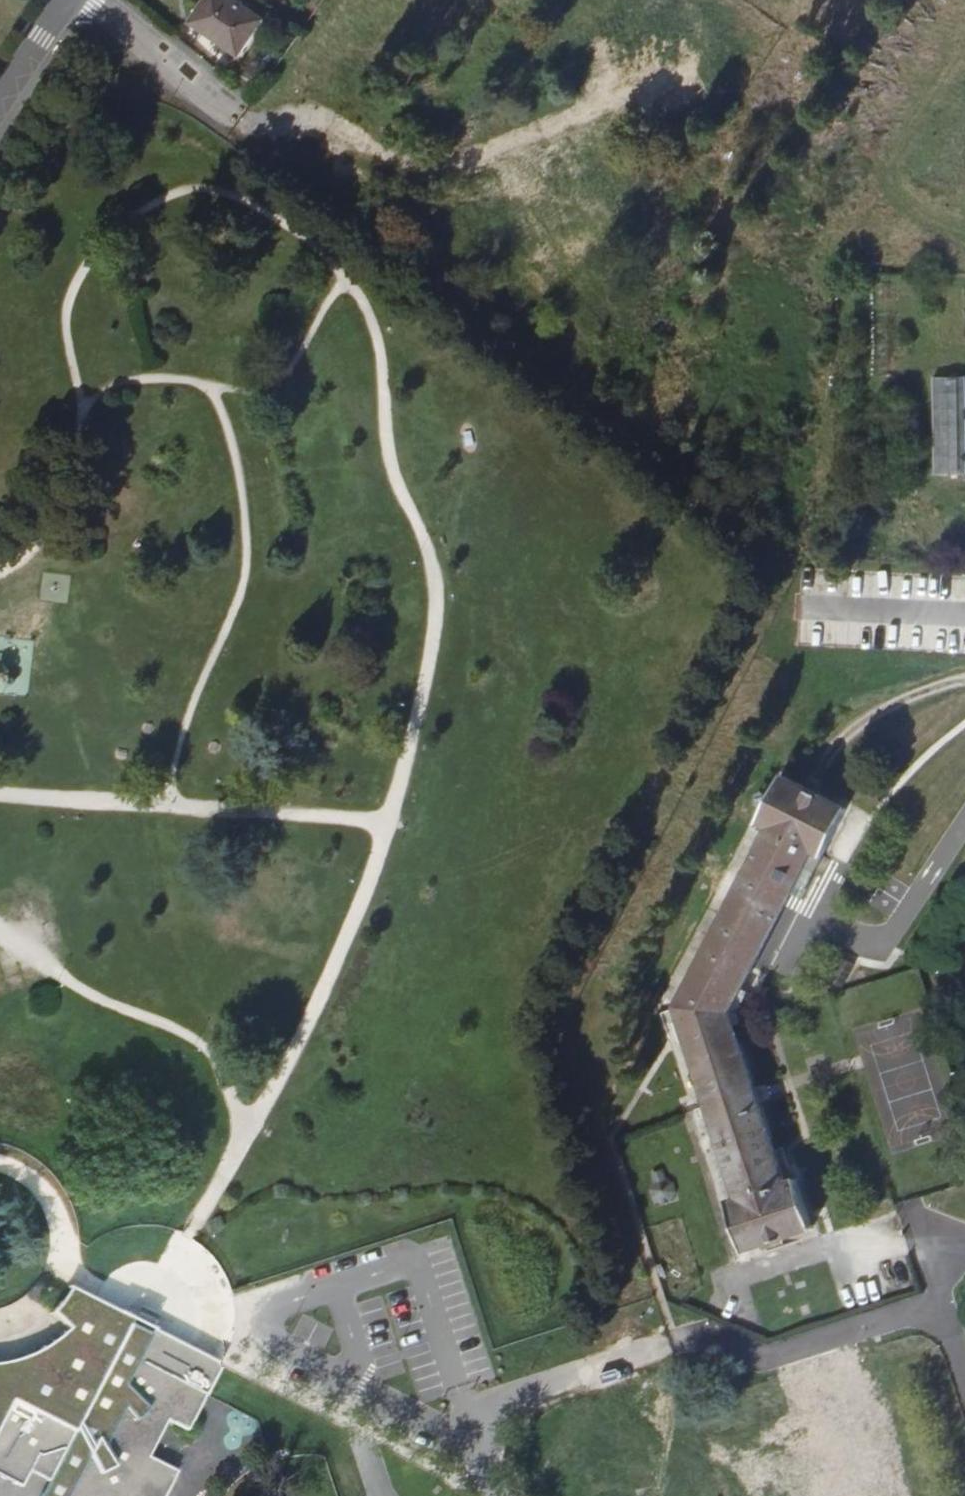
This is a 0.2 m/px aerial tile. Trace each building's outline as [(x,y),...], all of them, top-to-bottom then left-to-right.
[(192,22),(240,55),(264,20),(235,0),(207,0),(192,22)] [(933,477),(964,476),(964,379),(932,380),(933,477)] [(846,810),(780,776),(756,824),(765,829),(674,1007),(676,1010),(660,1015),(664,1027),(673,1024),(680,1046),(687,1043),(736,1201),(727,1203),(742,1252),(812,1230),(795,1180),(791,1181),(780,1150),(774,1151),(728,1014),(796,883),(803,887),(819,856),(822,857),(846,810)] [(20,1484),(29,1468),(50,1478),(41,1495),(64,1495),(88,1449),(98,1467),(112,1460),(102,1443),(124,1399),(136,1413),(145,1403),(122,1380),(152,1323),(69,1285),(53,1308),(70,1324),(49,1341),(24,1354),(0,1360),(0,1473),(20,1484)] [(64,1495),(163,1495),(176,1467),(148,1453),(168,1416),(187,1426),(205,1391),(221,1360),(152,1323),(122,1380),(145,1403),(136,1413),(124,1399),(102,1443),(112,1460),(98,1467),(88,1449),(64,1495)] [(834,1495),(892,1495),(868,1405),(868,1403),(854,1352),(784,1370),(797,1421),(816,1430),(834,1495)]
